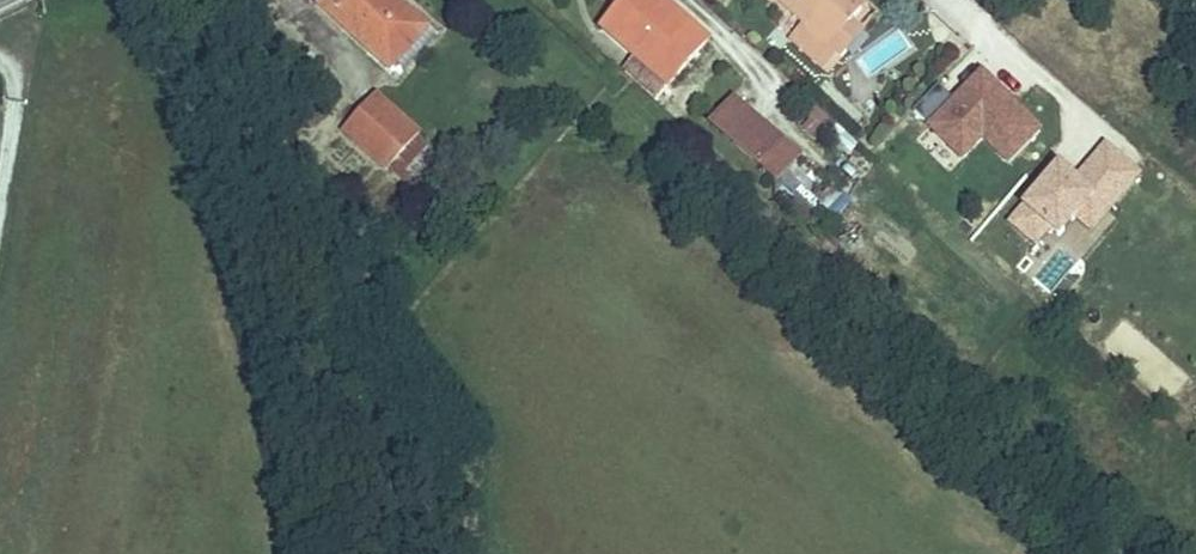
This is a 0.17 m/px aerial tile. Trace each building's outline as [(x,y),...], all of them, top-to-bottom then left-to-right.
[(392,0),(304,0),(358,48),(362,43),(396,4),(392,0)] [(640,0),(575,0),(566,10),(604,43),(593,56),(623,81),(670,27),(640,0)] [(771,22),(761,32),(793,64),(806,51),(796,42),(819,19),(824,13),(811,0),(749,0),(771,22)] [(824,13),(837,0),(811,0),(824,13)] [(405,11),(396,4),(362,43),(372,51),(405,11)] [(796,42),(806,51),(810,56),(833,33),(819,19),(796,42)] [(1009,163),(1045,126),(980,64),(951,94),(938,82),(910,111),(961,159),(982,137),(1009,163)] [(346,83),(326,107),(372,147),(391,124),(346,83)] [(693,88),(674,112),(738,167),(757,145),(693,88)] [(814,104),(799,121),(842,160),(857,143),(814,104)] [(372,147),(326,107),(314,120),(359,163),(372,147)] [(1073,217),(1091,231),(1142,168),(1101,136),(1074,169),(1055,154),(1003,219),(1035,245),(1047,229),(1057,237),(1073,217)]
